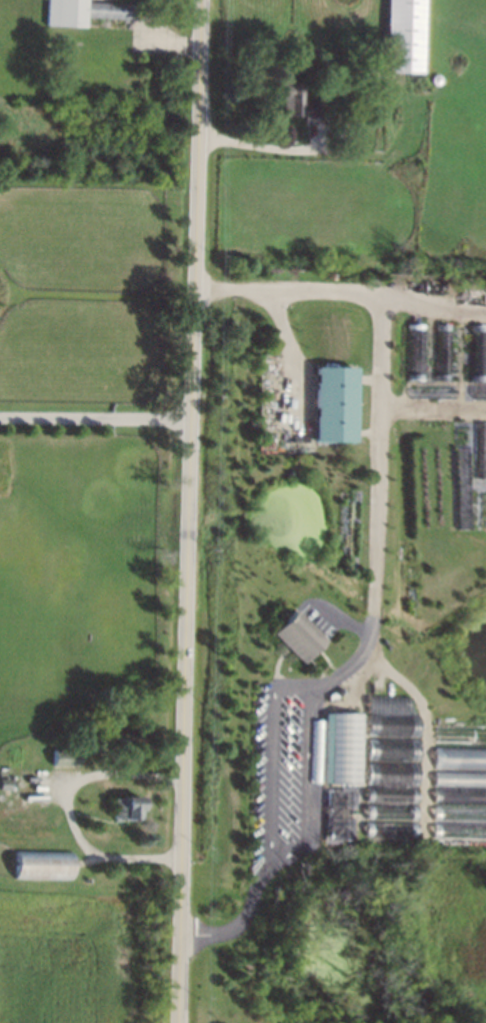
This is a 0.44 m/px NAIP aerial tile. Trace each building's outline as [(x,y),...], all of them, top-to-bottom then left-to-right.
[(47,26),(48,0),(86,0),(86,1),(134,4),(134,19),(84,17),(83,27),(47,26)] [(386,72),(388,0),(426,0),(424,73),(386,72)] [(276,99),(277,83),(304,83),(304,105),(313,105),(312,102),(320,102),(320,117),(283,116),(284,99),(276,99)] [(411,324),(426,324),(426,381),(409,380),(411,324)] [(438,324),(452,324),(452,382),(437,381),(438,324)] [(474,325),(485,325),(485,382),(472,382),(474,325)] [(318,367),(316,442),(357,443),(359,368),(318,367)] [(274,634),(297,611),(328,641),(306,663),(274,634)] [(369,697),(369,713),(411,714),(411,698),(369,697)] [(327,715),(325,783),(361,784),(362,715),(327,715)] [(369,715),(369,736),(420,736),(420,716),(369,715)] [(435,724),(445,723),(443,785),(433,785),(435,724)] [(447,724),(462,724),(461,786),(445,786),(447,724)] [(435,741),(471,741),(471,727),(435,727),(435,741)] [(370,740),(369,760),(420,761),(420,740),(370,740)] [(56,750),(55,767),(81,768),(81,752),(56,750)] [(368,764),(368,785),(419,786),(418,765),(368,764)] [(367,788),(367,803),(418,804),(419,789),(367,788)] [(332,789),(332,805),(359,805),(359,790),(332,789)] [(478,789),(479,804),(485,803),(485,789),(478,789)] [(114,798),(113,819),(139,820),(139,811),(143,811),(143,798),(114,798)] [(434,821),(485,822),(485,807),(434,806),(434,821)] [(367,822),(366,836),(417,838),(417,823),(395,822),(395,816),(386,816),(386,822),(367,822)] [(332,821),(331,836),(359,837),(359,821),(332,821)] [(434,838),(485,839),(485,824),(434,823),(434,838)] [(18,851),(18,879),(73,880),(74,852),(18,851)]
